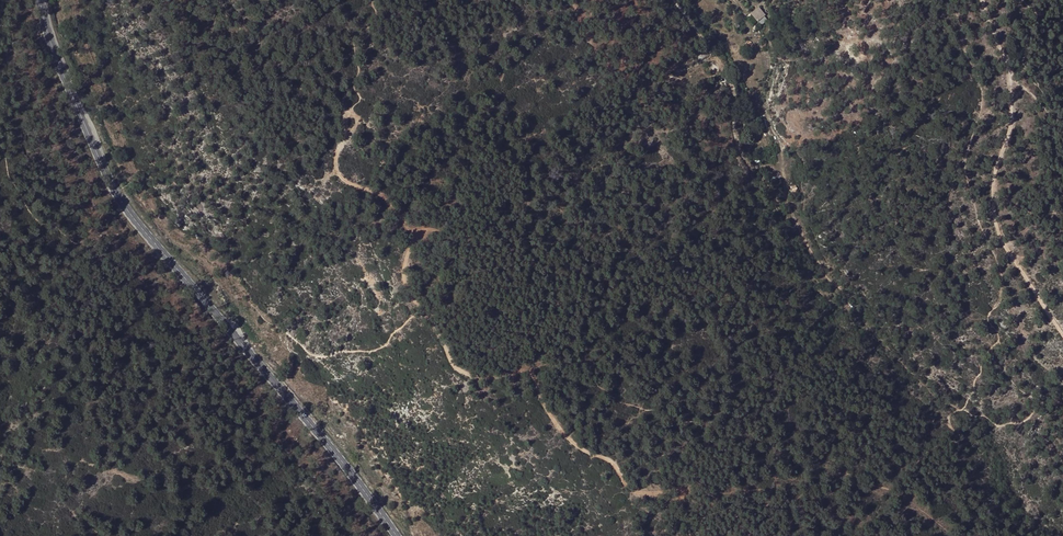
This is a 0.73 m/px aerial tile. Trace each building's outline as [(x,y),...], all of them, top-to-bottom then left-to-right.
[(764,14),(759,7),(752,12),(757,19),(764,14)] [(765,15),(759,21),(762,25),(768,19),(765,15)]
